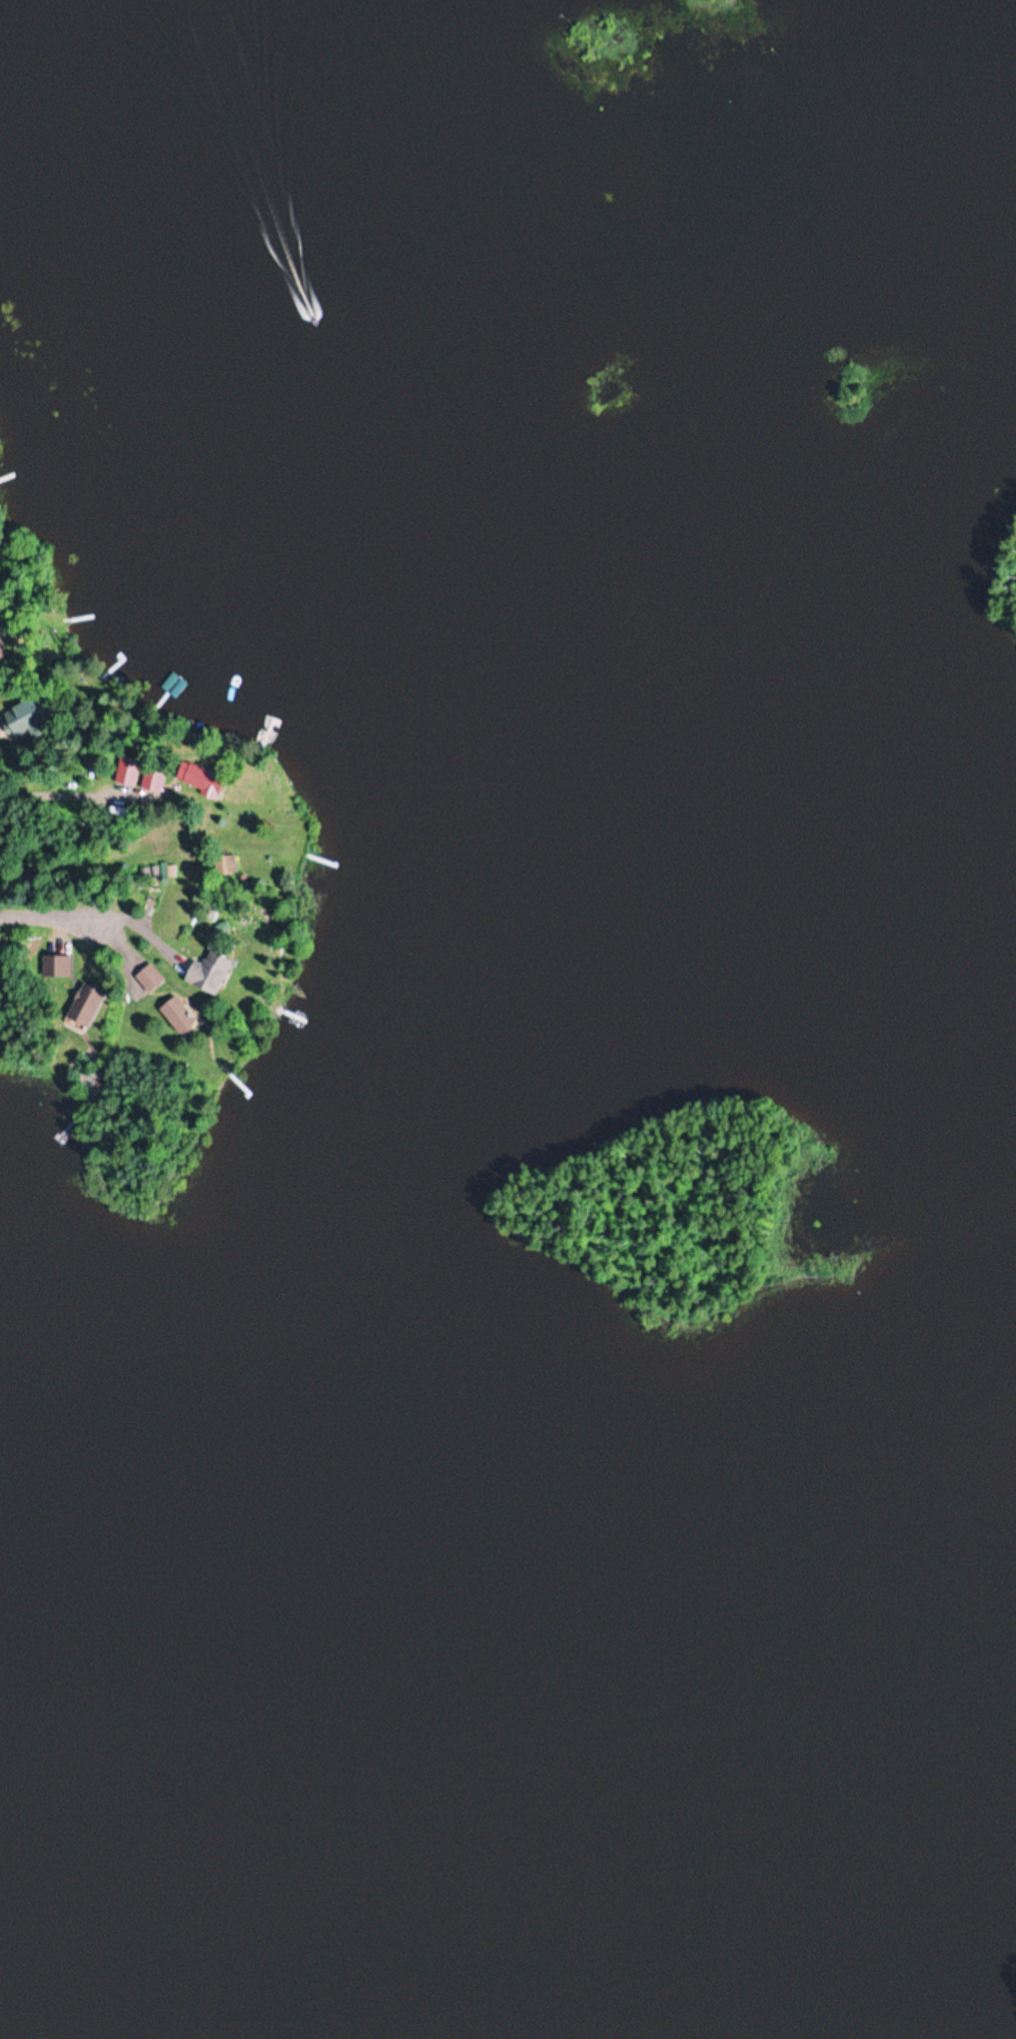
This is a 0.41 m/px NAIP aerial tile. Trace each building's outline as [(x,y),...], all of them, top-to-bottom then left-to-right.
[(4,711),(14,741),(56,727),(46,697),(4,711)] [(117,784),(138,784),(138,758),(117,758),(117,784)] [(219,798),(228,777),(185,759),(176,781),(219,798)] [(142,789),(163,791),(166,769),(145,766),(142,789)] [(235,959),(205,946),(190,982),(219,995),(235,959)] [(152,991),(165,979),(151,963),(138,975),(152,991)] [(64,1023),(86,1034),(107,992),(85,981),(64,1023)] [(205,1022),(180,993),(161,1009),(186,1038),(205,1022)]
